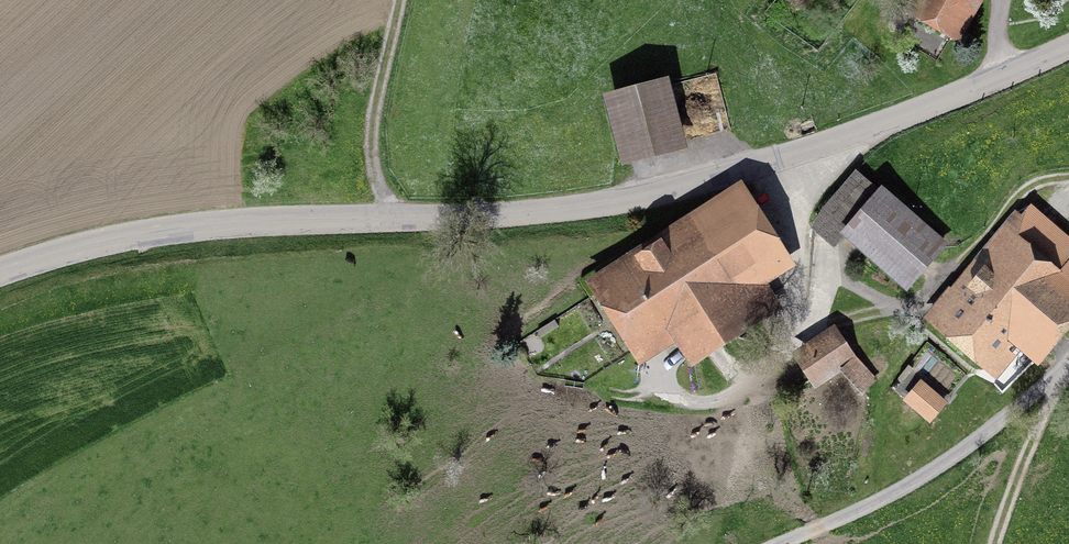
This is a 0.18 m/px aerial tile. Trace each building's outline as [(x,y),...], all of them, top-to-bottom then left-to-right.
[(905,25),(953,54),(986,0),(920,0),(905,25)] [(657,84),(591,104),(611,172),(677,153),(657,84)] [(857,170),(814,220),(893,287),(936,237),(857,170)] [(740,191),(576,299),(632,384),(669,360),(679,375),(775,312),(762,293),(793,272),(740,191)] [(925,336),(994,396),(1068,309),(1068,252),(1028,216),(925,336)] [(830,333),(791,359),(806,380),(833,362),(845,354),(830,333)] [(845,354),(833,362),(855,389),(869,376),(845,354)] [(924,370),(903,390),(928,416),(949,397),(924,370)]
